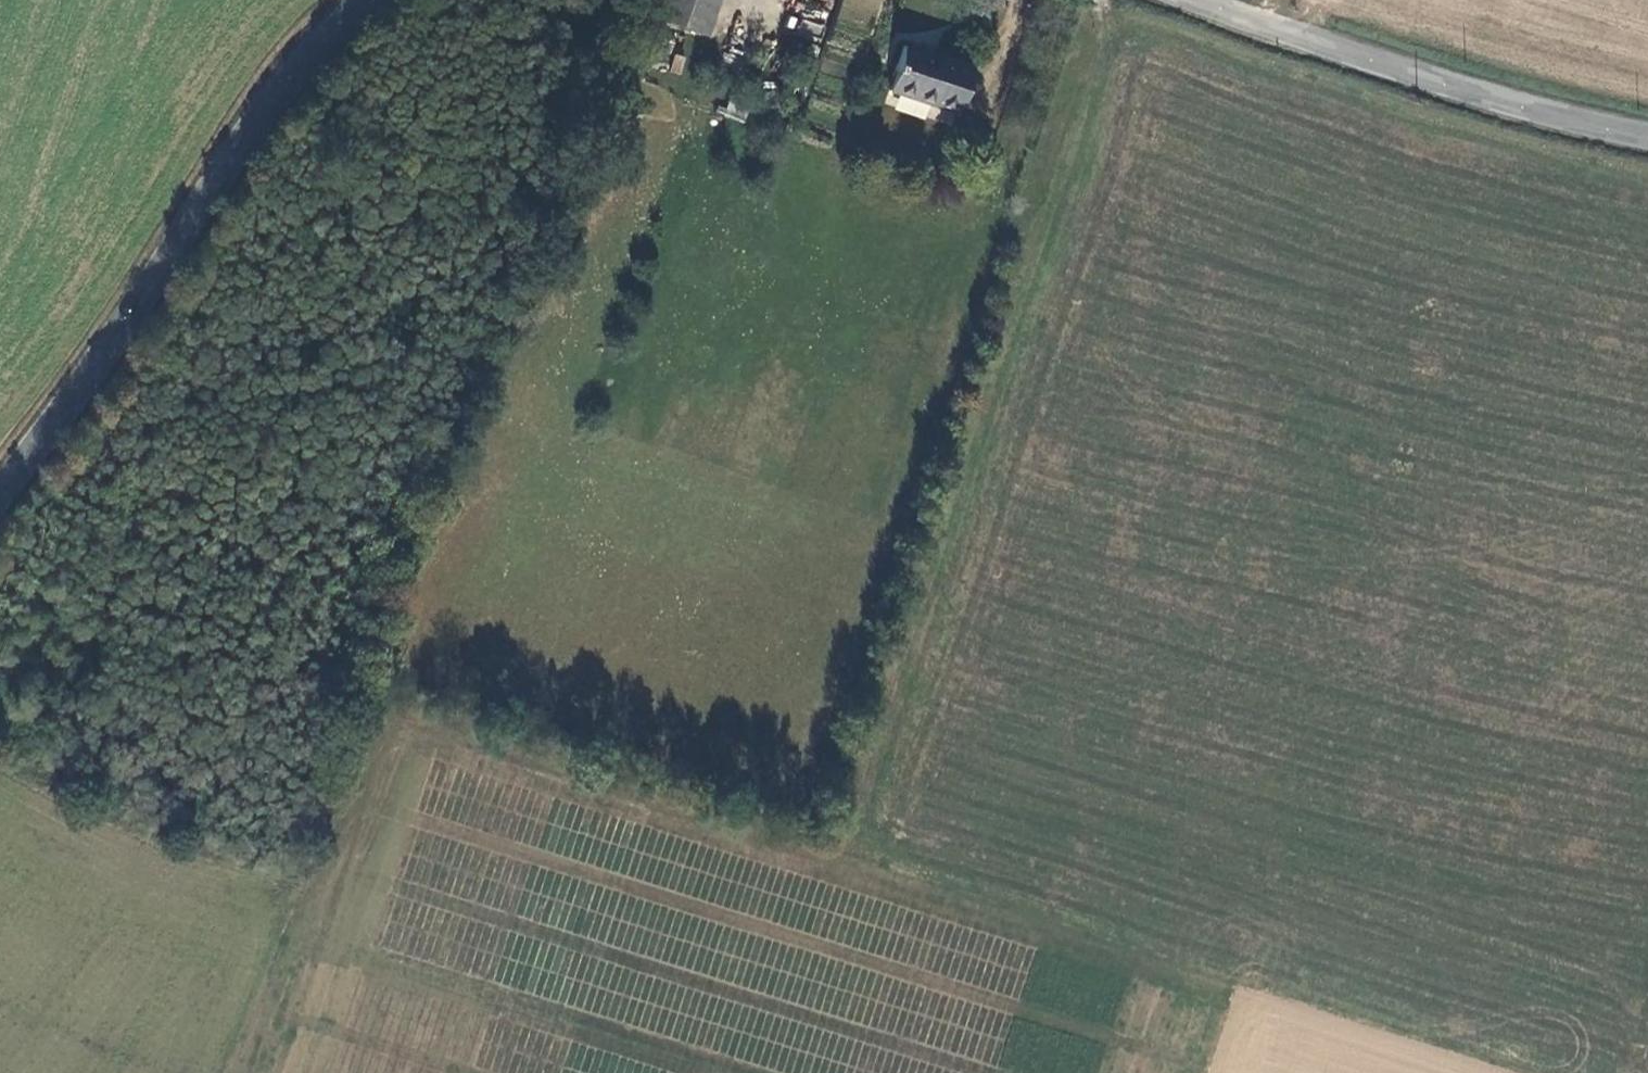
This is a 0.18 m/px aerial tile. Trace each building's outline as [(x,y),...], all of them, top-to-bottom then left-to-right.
[(654,17),(705,37),(719,0),(661,0),(654,17)] [(973,69),(902,45),(886,93),(957,117),(973,69)]
